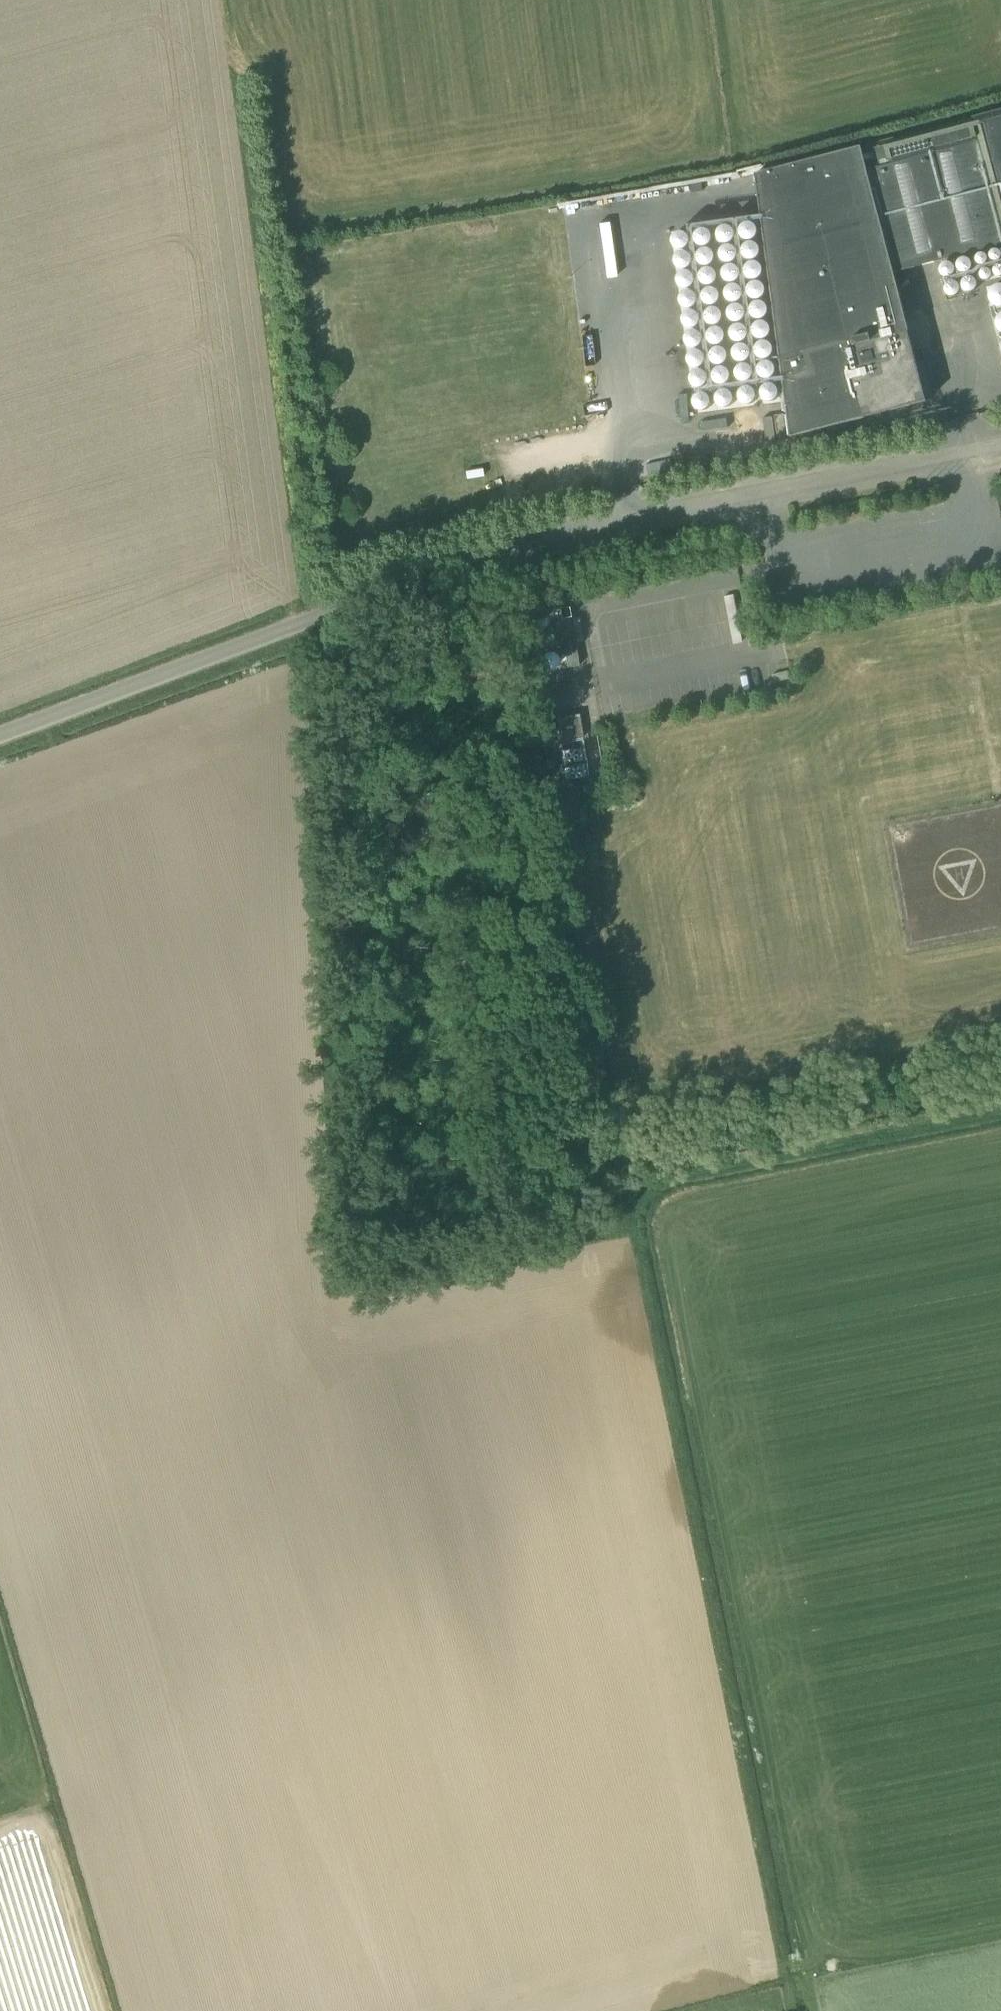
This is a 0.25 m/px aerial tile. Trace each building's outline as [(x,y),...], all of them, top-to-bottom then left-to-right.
[(792,436),(927,399),(894,272),(1000,244),(1000,109),(974,116),(975,122),(872,149),(877,167),(868,170),(862,145),(758,173),(792,436)] [(644,234),(647,270),(676,266),(672,231),(644,234)] [(576,642),(564,644),(568,667),(579,665),(576,642)] [(556,717),(561,745),(572,743),(571,739),(583,737),(579,714),(556,717)]
